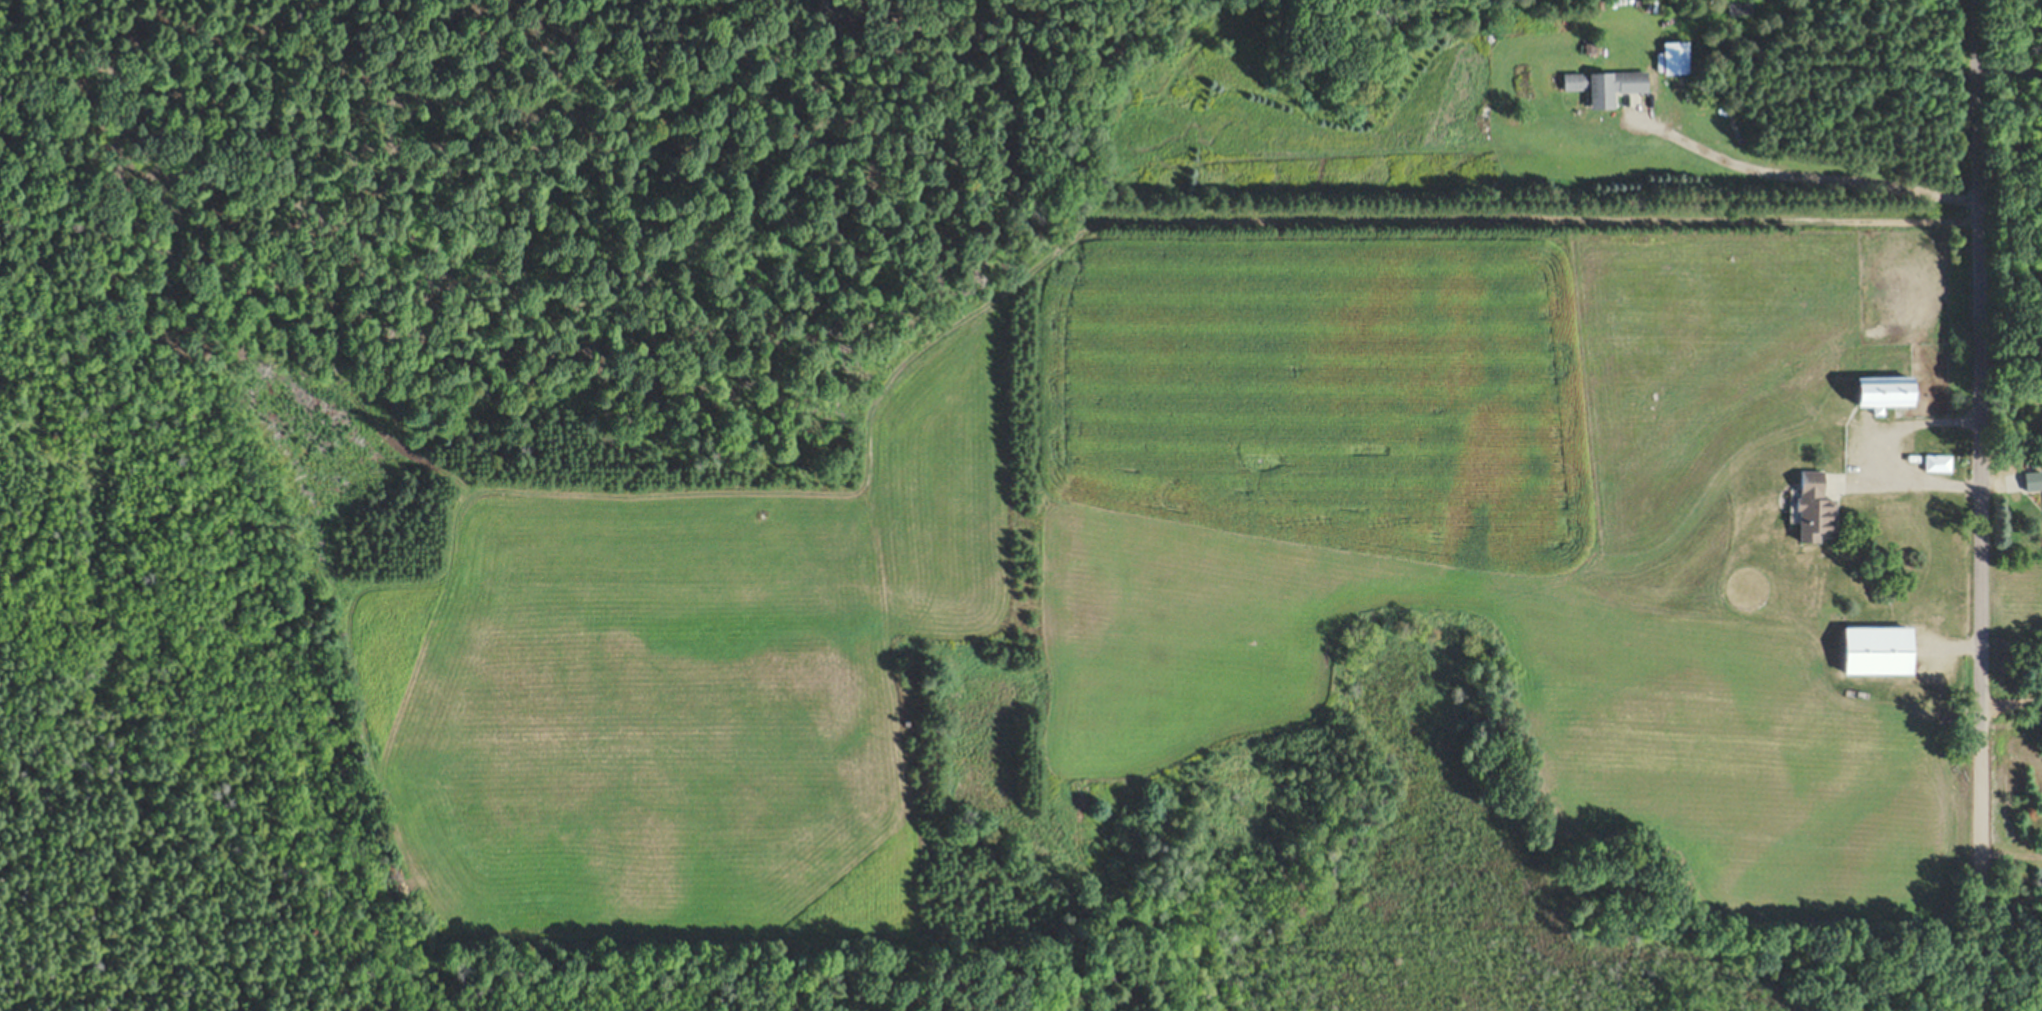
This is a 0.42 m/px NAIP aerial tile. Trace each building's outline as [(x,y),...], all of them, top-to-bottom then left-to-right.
[(1751,16),(1751,4),(1727,4),(1727,16),(1751,16)] [(1663,43),(1663,76),(1689,76),(1689,43),(1663,43)] [(1615,95),(1648,94),(1648,74),(1563,75),(1563,92),(1591,92),(1592,112),(1616,112),(1615,95)] [(1859,407),(1919,407),(1919,378),(1859,378),(1859,407)] [(1951,457),(1925,457),(1925,472),(1951,472),(1951,457)] [(1838,501),(1826,501),(1827,472),(1803,472),(1802,501),(1801,501),(1801,543),(1821,543),(1822,534),(1837,534),(1838,501)] [(2025,491),(2041,491),(2041,473),(2024,473),(2025,491)] [(1916,676),(1916,629),(1847,629),(1847,676),(1916,676)]
